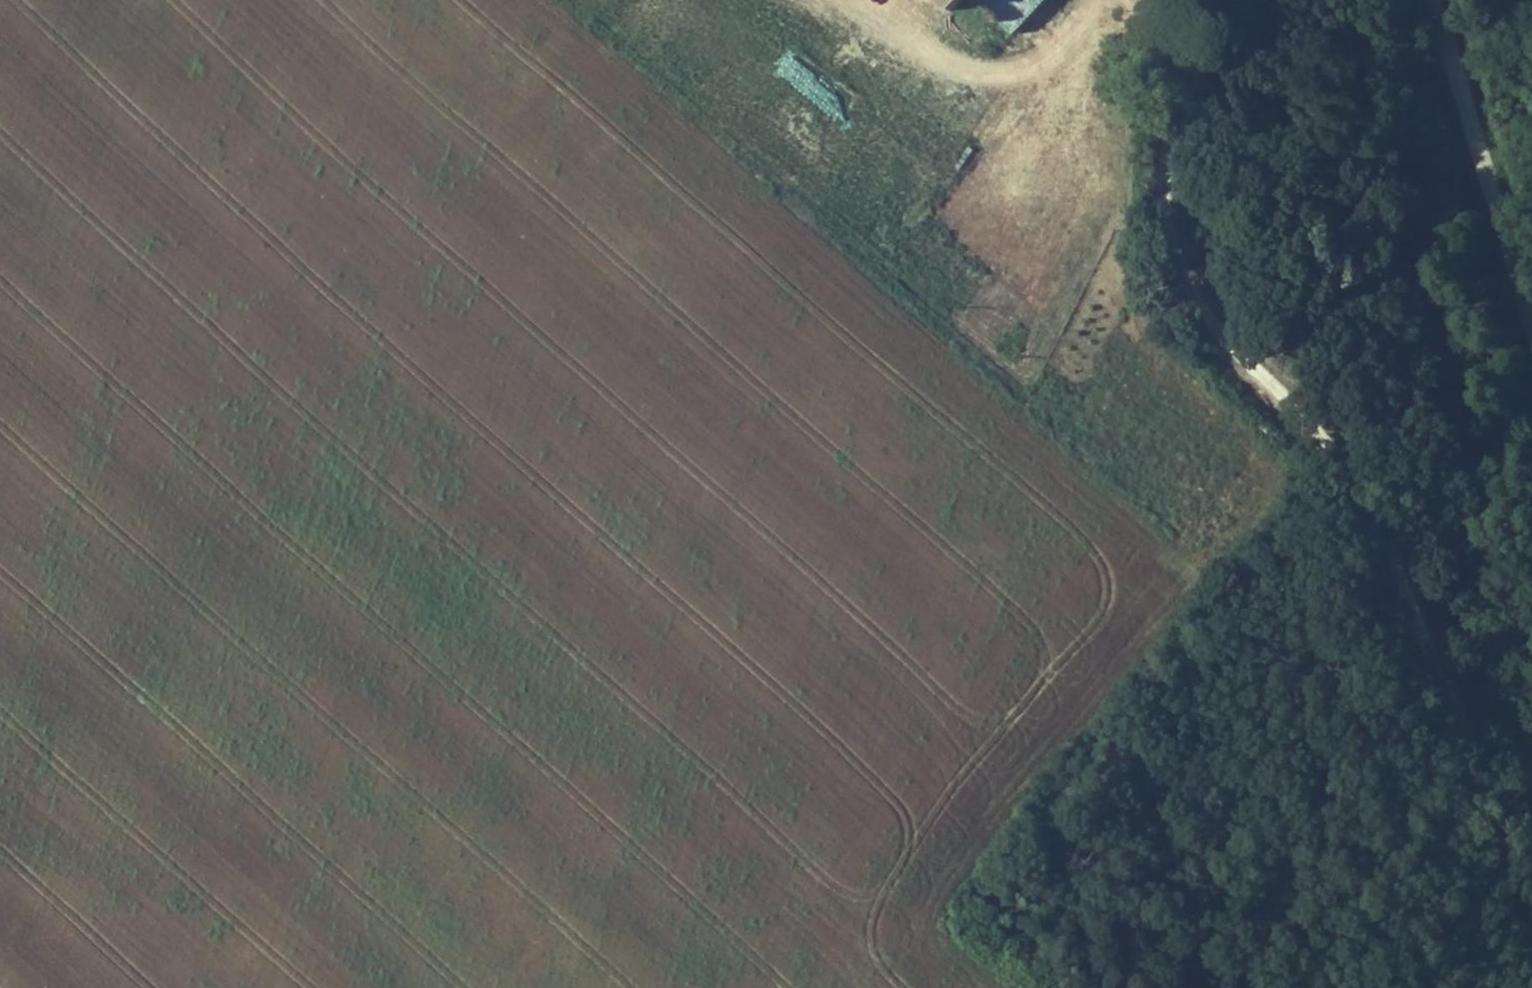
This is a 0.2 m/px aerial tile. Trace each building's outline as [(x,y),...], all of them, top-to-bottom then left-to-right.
[(951,17),(964,3),(1008,45),(1052,0),(934,0),(951,17)]
